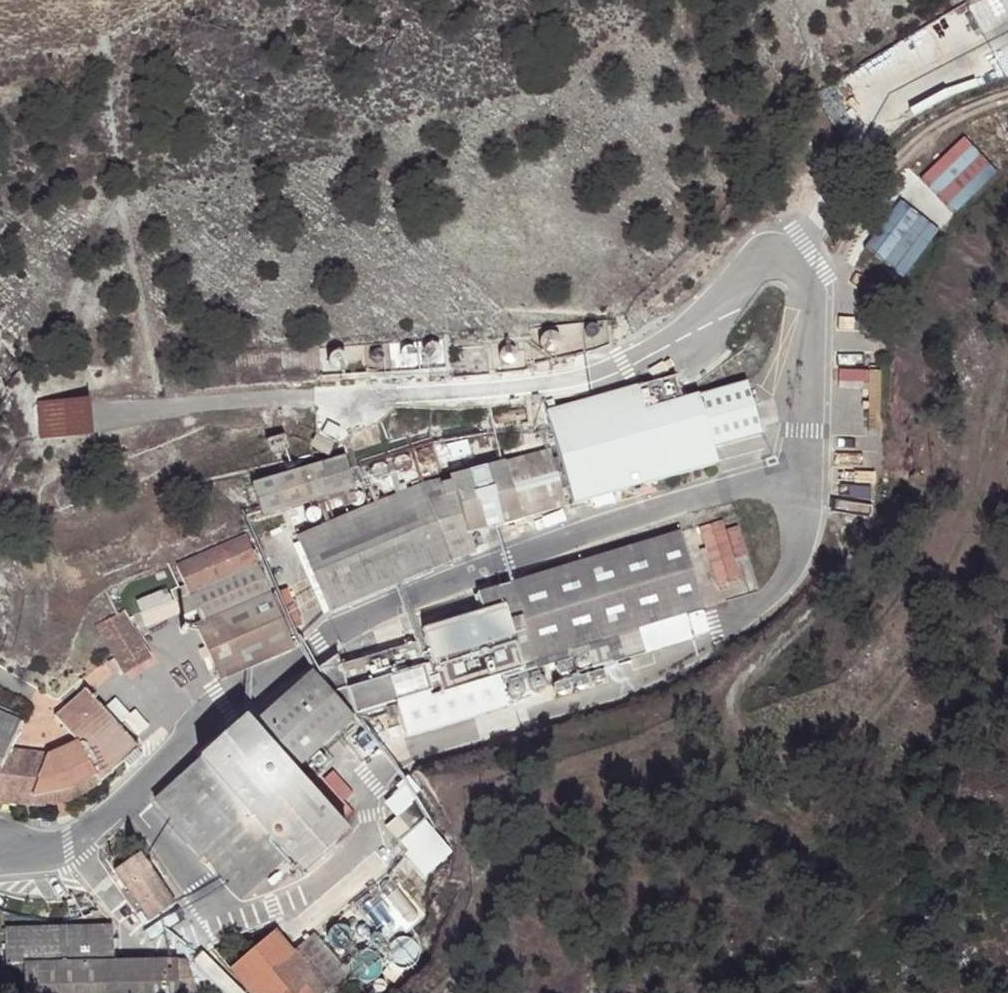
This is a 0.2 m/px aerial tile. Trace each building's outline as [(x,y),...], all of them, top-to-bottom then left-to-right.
[(870,74),(847,88),(860,110),(883,97),(870,74)] [(961,136),(918,178),(952,213),(995,171),(961,136)] [(901,199),(861,246),(900,278),(940,231),(901,199)] [(585,332),(585,334),(586,335),(587,337),(589,338),(591,338),(592,338),(594,337),(595,335),(596,334),(596,332),(596,330),(595,329),(593,327),(592,327),(590,327),(588,327),(587,328),(586,330),(585,332)] [(541,341),(540,345),(540,348),(542,351),(544,354),(547,356),(550,357),(554,356),(557,355),(560,353),(561,349),(562,346),(561,342),(559,339),(557,336),(553,335),(549,335),(546,336),(543,339),(541,341)] [(441,358),(442,355),(442,351),(440,349),(438,346),(435,345),(432,345),(429,345),(427,347),(425,349),(423,352),(423,355),(424,358),(426,361),(428,362),(431,363),(434,363),(437,362),(440,360),(441,358)] [(501,351),(500,355),(500,358),(501,361),(504,364),(507,366),(510,366),(513,366),(517,365),(519,362),(521,359),(521,355),(521,352),(519,349),(516,346),(513,345),(509,345),(505,346),(502,348),(501,351)] [(417,359),(418,356),(418,353),(416,350),(414,348),(411,347),(408,346),(405,347),(403,349),(401,351),(399,354),(399,357),(400,360),(402,362),(404,364),(407,365),(410,365),(413,364),(416,362),(417,359)] [(346,365),(347,362),(346,359),(345,357),(343,354),(340,353),(337,353),(334,353),(331,355),(329,357),(328,360),(328,363),(329,366),(331,369),(333,370),(336,371),(339,371),(342,370),(344,368),(346,365)] [(763,436),(747,385),(698,396),(698,402),(646,415),(637,387),(556,412),(548,415),(552,439),(545,440),(548,450),(422,483),(361,508),(297,537),(329,612),(452,560),(476,553),(471,533),(573,505),(575,511),(717,470),(713,450),(763,436)] [(91,399),(38,401),(40,439),(93,436),(91,399)] [(553,402),(545,404),(548,415),(556,412),(553,402)] [(345,455),(252,483),(263,518),(355,490),(345,455)] [(542,684),(605,669),(694,640),(688,618),(704,613),(680,531),(478,593),(483,610),(424,629),(433,662),(424,666),(417,643),(341,665),(356,721),(398,709),(406,741),(507,713),(498,674),(522,667),(522,664),(534,661),(542,684)] [(173,589),(177,599),(181,610),(184,616),(201,609),(206,622),(198,625),(219,677),(293,647),(292,644),(287,633),(294,630),(299,628),(283,591),(268,597),(243,538),(178,565),(186,583),(173,589)] [(181,610),(177,599),(142,613),(148,624),(181,610)] [(123,668),(125,672),(152,657),(126,612),(98,626),(116,657),(107,662),(114,673),(123,668)] [(298,641),(294,630),(287,633),(292,644),(298,641)] [(152,657),(125,672),(133,684),(159,669),(152,657)] [(347,831),(336,819),(294,770),(352,718),(311,672),(253,724),(246,717),(154,801),(242,898),(287,857),(301,872),(347,831)] [(19,802),(34,805),(53,804),(56,803),(62,802),(68,801),(86,791),(99,781),(124,759),(137,746),(86,686),(55,714),(76,741),(47,755),(8,749),(20,719),(0,710),(0,801),(19,802)] [(144,755),(137,746),(124,759),(131,766),(144,755)] [(56,803),(53,804),(57,818),(72,813),(68,801),(62,802),(56,803)] [(413,803),(388,826),(404,845),(415,835),(413,833),(427,820),(413,803)] [(141,852),(114,871),(148,920),(174,902),(141,852)] [(12,961),(25,961),(26,992),(200,992),(188,958),(115,960),(114,925),(5,926),(6,961),(12,961)] [(231,967),(253,992),(324,992),(348,972),(315,933),(293,951),(274,930),(231,967)]
